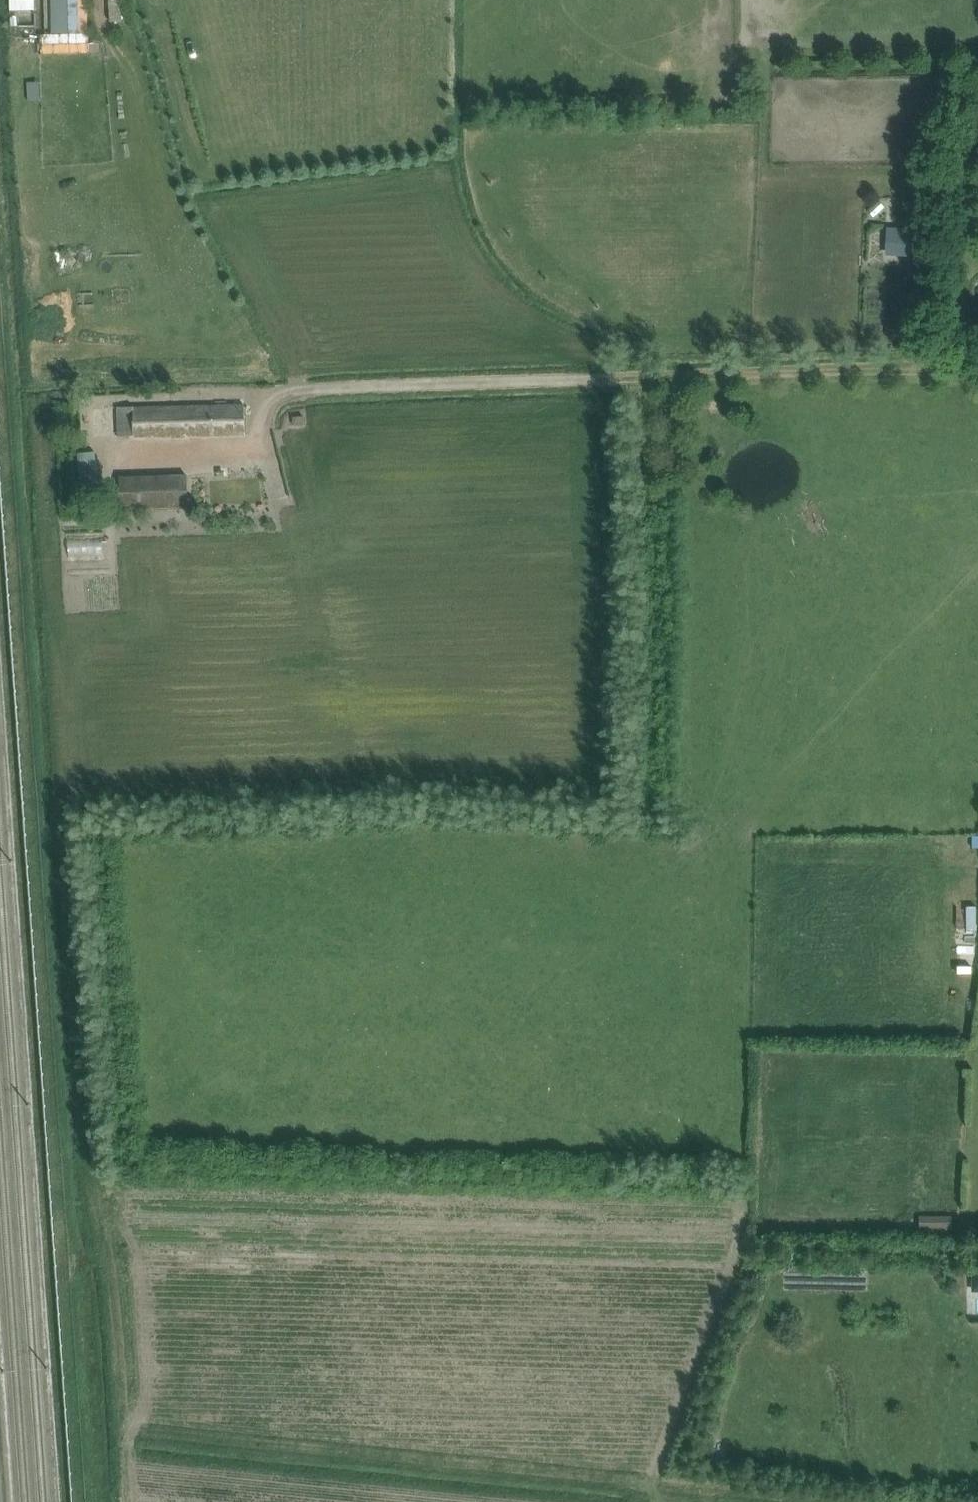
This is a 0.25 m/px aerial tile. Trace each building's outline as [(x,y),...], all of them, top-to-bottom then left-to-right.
[(246,434),(245,405),(118,408),(119,437),(246,434)] [(80,488),(98,486),(95,450),(77,451),(80,488)] [(188,507),(187,475),(120,477),(121,509),(188,507)] [(112,559),(111,541),(74,542),(75,561),(112,559)] [(927,1220),(926,1238),(960,1240),(961,1221),(927,1220)]
